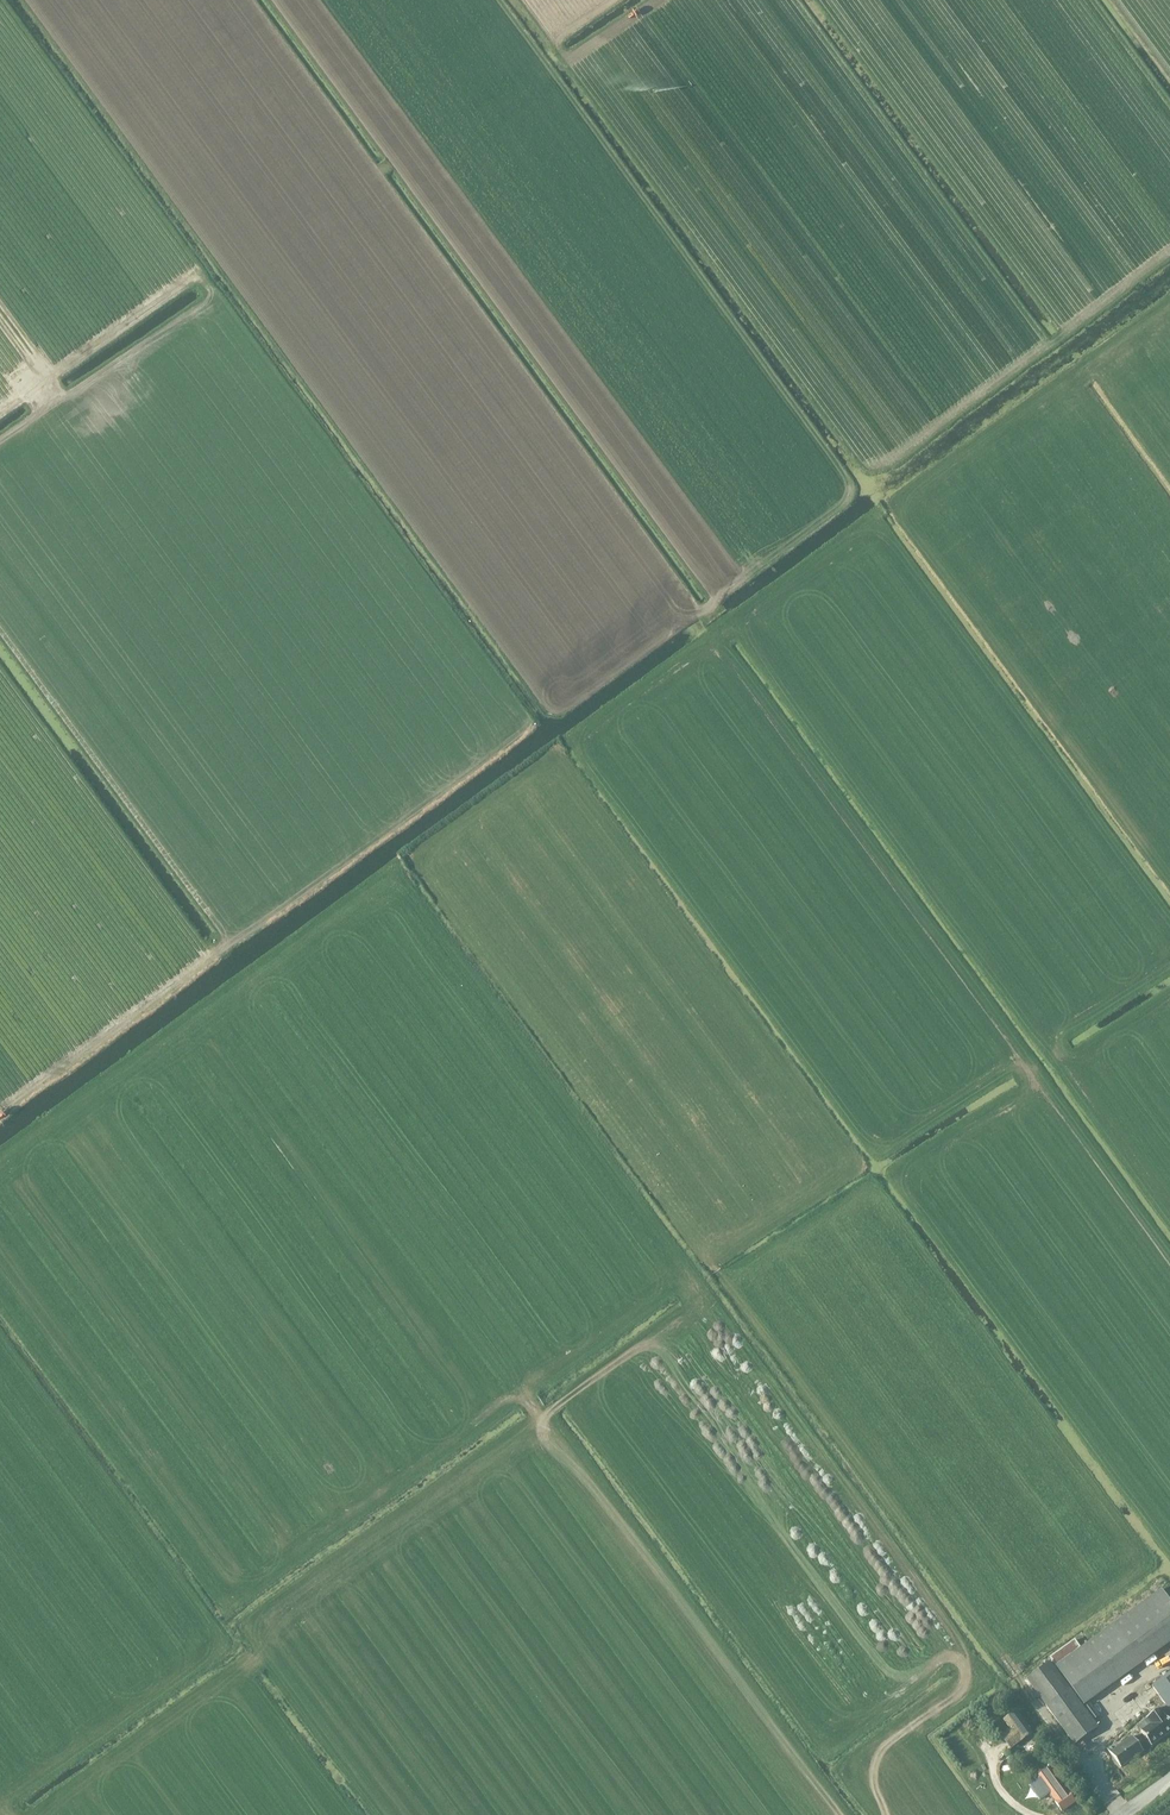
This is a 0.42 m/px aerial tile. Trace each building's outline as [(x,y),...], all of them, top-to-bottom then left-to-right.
[(1065,1659),(1058,1651),(1049,1657),(1083,1705),(1169,1642),(1169,1601),(1161,1589),(1075,1652),(1065,1659)] [(1049,1662),(1025,1679),(1074,1744),(1098,1727),(1049,1662)] [(1145,1717),(1149,1723),(1139,1730),(1150,1745),(1169,1731),(1169,1724),(1166,1718),(1169,1715),(1169,1674),(1169,1672),(1150,1685),(1165,1705),(1159,1709),(1158,1708),(1145,1717)] [(1142,1679),(1130,1684),(1133,1690),(1145,1684),(1142,1679)] [(1010,1729),(1001,1736),(1010,1749),(1032,1733),(1015,1711),(1003,1720),(1010,1729)] [(1130,1735),(1109,1752),(1121,1767),(1142,1752),(1130,1735)] [(1040,1781),(1030,1787),(1039,1799),(1047,1793),(1061,1812),(1075,1802),(1060,1782),(1052,1769),(1039,1779),(1040,1781)]
